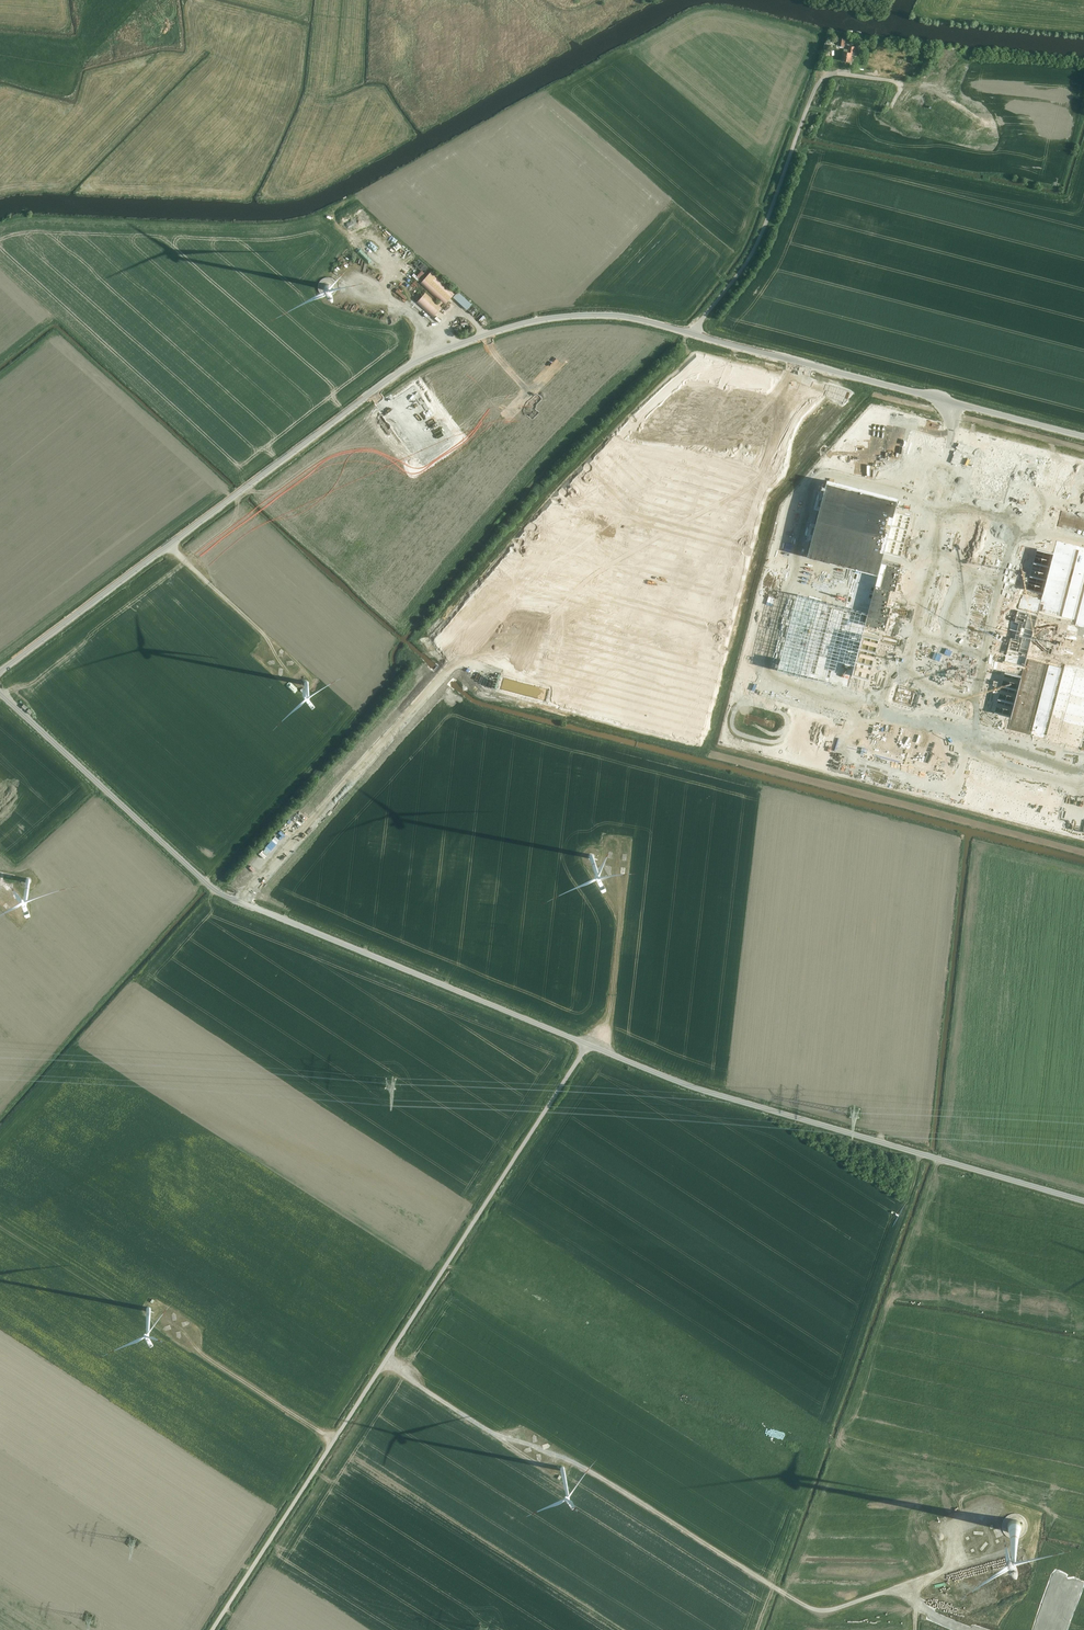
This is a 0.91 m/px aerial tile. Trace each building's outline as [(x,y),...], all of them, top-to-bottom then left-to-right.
[(851,54),(843,54),(843,66),(854,65),(853,56),(858,55),(858,48),(851,48),(851,54)] [(961,83),(966,71),(963,69),(958,81),(961,83)] [(927,102),(910,91),(905,100),(922,110),(927,102)] [(900,100),(897,105),(903,109),(906,104),(900,100)] [(908,130),(914,134),(920,123),(914,119),(908,130)] [(361,246),(367,252),(370,248),(364,243),(361,246)] [(421,279),(425,272),(421,269),(416,276),(421,279)] [(430,273),(421,283),(445,305),(454,295),(430,273)] [(326,278),(321,281),(326,290),(329,288),(328,286),(330,285),(326,278)] [(469,309),(473,304),(459,291),(454,297),(469,309)] [(425,294),(418,302),(434,317),(442,309),(425,294)] [(784,659),(780,672),(844,688),(859,628),(891,636),(909,564),(877,556),(892,497),(828,481),(825,495),(812,491),(793,566),(837,577),(834,592),(789,581),(770,656),(784,659)] [(912,517),(896,513),(886,553),(902,557),(912,517)] [(1062,539),(1047,599),(1015,591),(997,663),(1029,671),(1014,731),(1078,747),(1081,734),(1083,734),(1083,655),(1069,651),(1072,636),(1083,639),(1083,545),(1062,539)] [(1053,553),(1037,548),(1026,589),(1043,593),(1053,553)] [(982,640),(995,588),(940,575),(927,627),(982,640)] [(879,638),(863,634),(853,675),(869,679),(879,638)] [(1021,677),(1005,673),(995,713),(1011,717),(1021,677)] [(1047,776),(1057,780),(1061,768),(1052,764),(1047,776)] [(1001,1527),(994,1529),(998,1537),(1004,1534),(1001,1527)]
